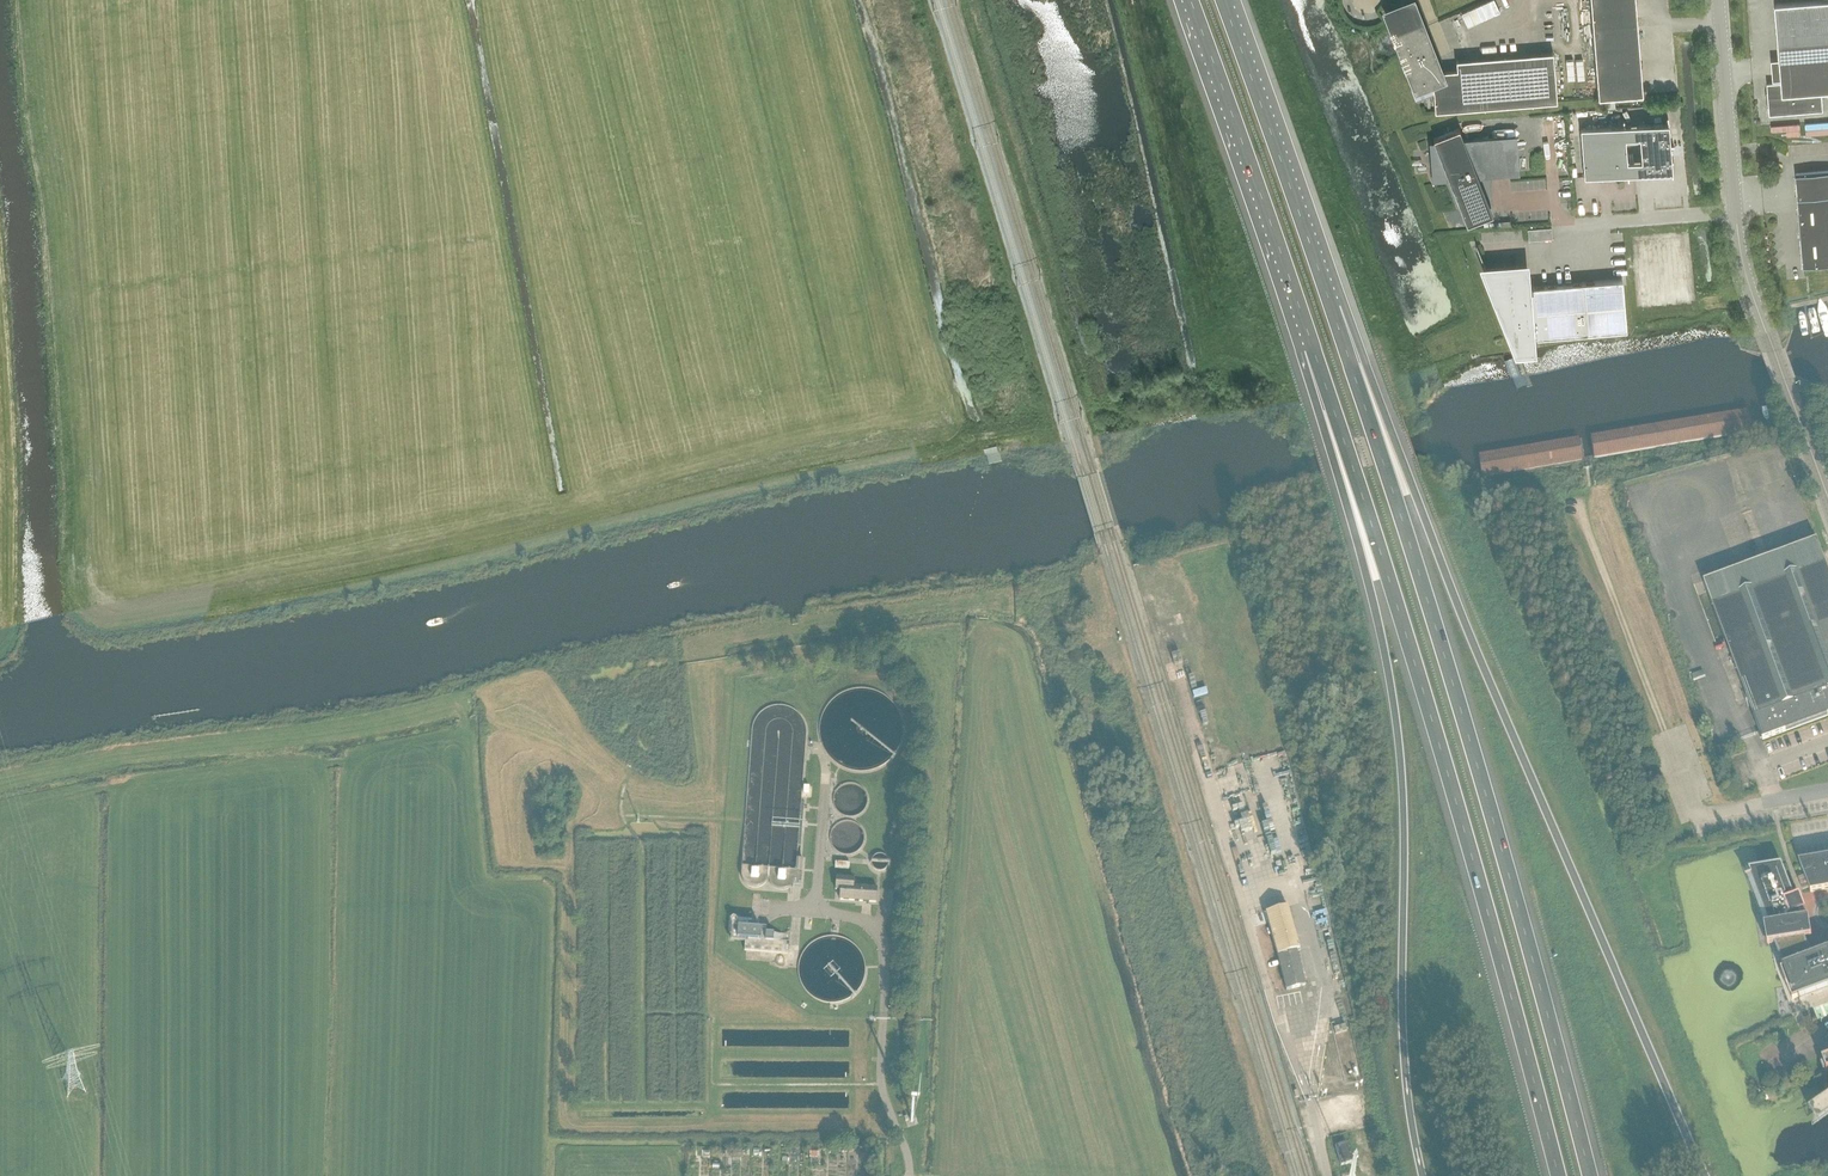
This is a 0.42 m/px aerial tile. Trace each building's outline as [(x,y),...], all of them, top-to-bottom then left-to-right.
[(1638,28),(1635,0),(1591,0),(1594,32),(1638,28)] [(1823,110),(1822,92),(1827,91),(1827,1),(1775,5),(1778,43),(1782,81),(1767,83),(1770,114),(1823,110)] [(1409,9),(1408,5),(1404,3),(1402,7),(1403,11),(1390,17),(1395,30),(1393,31),(1392,28),(1391,29),(1409,76),(1408,76),(1419,104),(1421,103),(1418,95),(1434,89),(1435,111),(1557,101),(1553,52),(1457,60),(1457,69),(1442,70),(1422,17),(1421,17),(1422,20),(1419,21),(1414,7),(1409,9)] [(1596,64),(1640,61),(1638,28),(1594,32),(1596,64)] [(1640,61),(1596,64),(1599,98),(1602,97),(1603,109),(1627,107),(1627,105),(1615,106),(1614,96),(1643,94),(1640,61)] [(1668,122),(1632,125),(1633,137),(1640,137),(1641,160),(1634,160),(1635,173),(1672,170),(1672,175),(1673,175),(1670,146),(1674,146),(1674,145),(1670,145),(1668,116),(1667,116),(1668,122)] [(1627,161),(1625,138),(1633,137),(1632,125),(1624,125),(1624,120),(1623,120),(1624,125),(1581,129),(1585,177),(1627,173),(1628,179),(1629,179),(1628,173),(1635,173),(1634,160),(1627,161)] [(1464,141),(1459,128),(1434,138),(1436,143),(1431,144),(1434,179),(1449,177),(1467,224),(1493,214),(1478,175),(1518,172),(1515,137),(1464,141)] [(1796,176),(1804,266),(1827,264),(1827,173),(1796,176)] [(1552,228),(1528,230),(1529,241),(1553,239),(1552,228)] [(1627,330),(1623,279),(1534,286),(1534,291),(1526,292),(1524,273),(1518,274),(1518,267),(1487,270),(1477,244),(1476,245),(1515,342),(1530,341),(1530,335),(1536,334),(1537,337),(1627,330)] [(1514,357),(1504,361),(1516,391),(1526,387),(1514,357)] [(1747,410),(1589,437),(1592,456),(1592,459),(1751,432),(1747,410)] [(1578,439),(1478,456),(1481,478),(1581,461),(1578,439)] [(1825,563),(1816,540),(1704,582),(1762,740),(1785,732),(1827,716),(1827,571),(1825,563)] [(1827,890),(1827,857),(1799,862),(1810,893),(1827,890)] [(1802,921),(1781,865),(1764,867),(1749,870),(1770,926),(1764,927),(1767,947),(1771,946),(1777,945),(1805,940),(1812,939),(1808,920),(1802,921)] [(875,902),(876,887),(852,886),(853,878),(835,877),(834,890),(839,890),(839,900),(875,902)] [(1285,990),(1305,985),(1296,951),(1300,950),(1287,907),(1264,913),(1277,956),(1285,990)] [(788,954),(789,936),(761,934),(761,930),(731,928),(730,942),(744,943),(744,951),(788,954)] [(1805,940),(1777,945),(1786,968),(1781,970),(1792,1001),(1827,987),(1827,952),(1812,959),(1805,940)] [(1344,1025),(1333,1028),(1335,1034),(1346,1031),(1344,1025)] [(1827,1110),(1827,1095),(1823,1098),(1808,1109),(1816,1119),(1827,1110)] [(1340,1166),(1351,1163),(1345,1143),(1334,1147),(1340,1166)]
